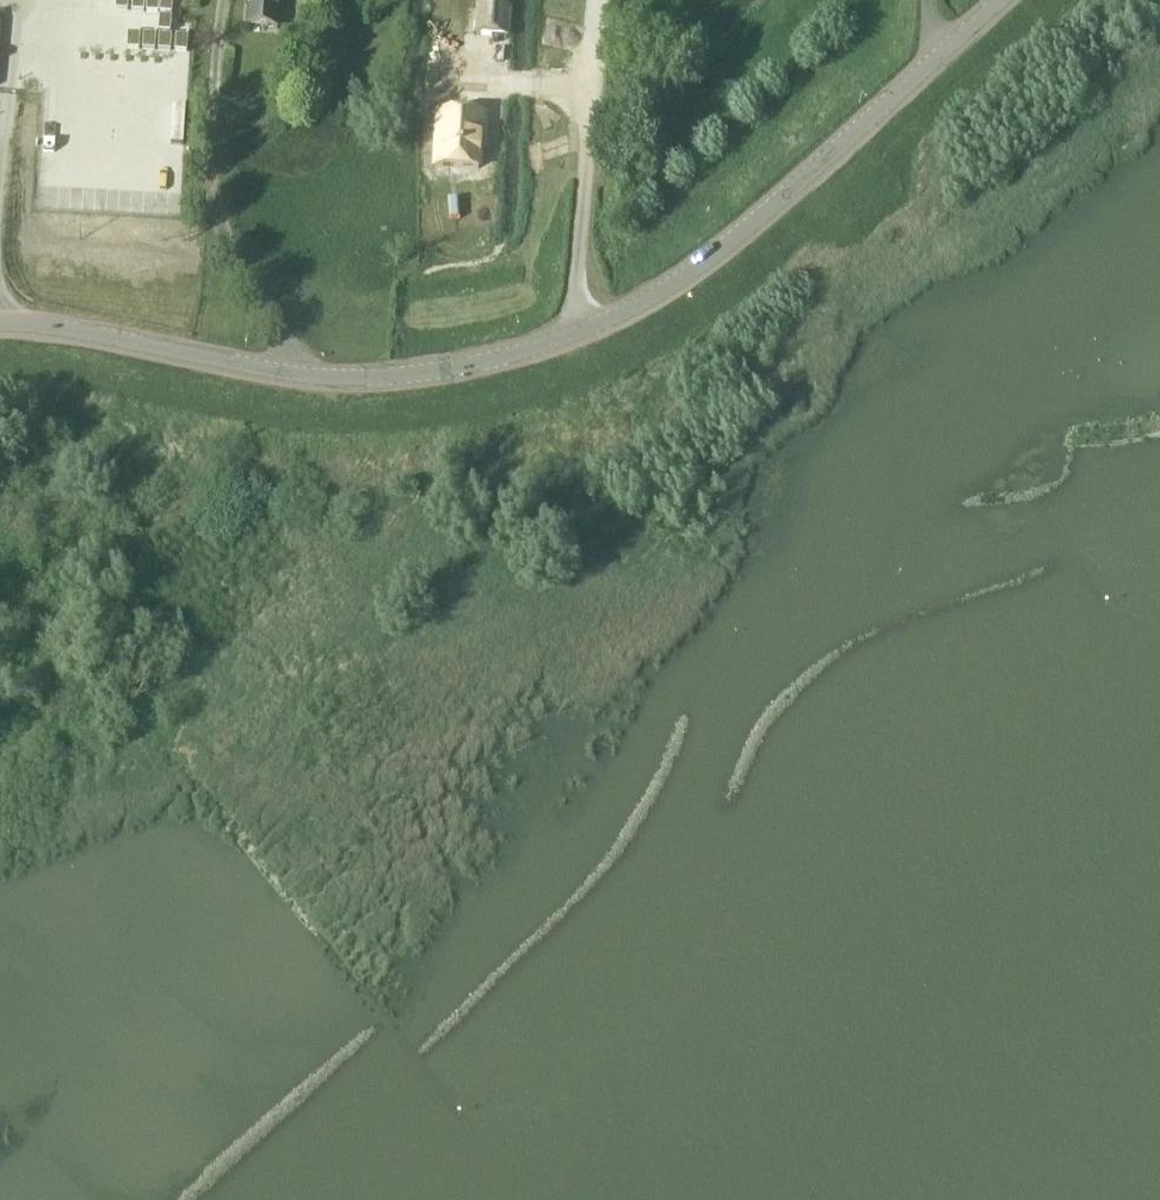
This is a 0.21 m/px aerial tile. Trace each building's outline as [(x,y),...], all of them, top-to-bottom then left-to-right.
[(248,27),(278,29),(279,0),(249,0),(248,27)] [(476,36),(507,39),(509,10),(478,8),(476,36)] [(436,168),(478,170),(480,141),(483,141),(484,118),(447,116),(446,136),(438,135),(436,168)]
